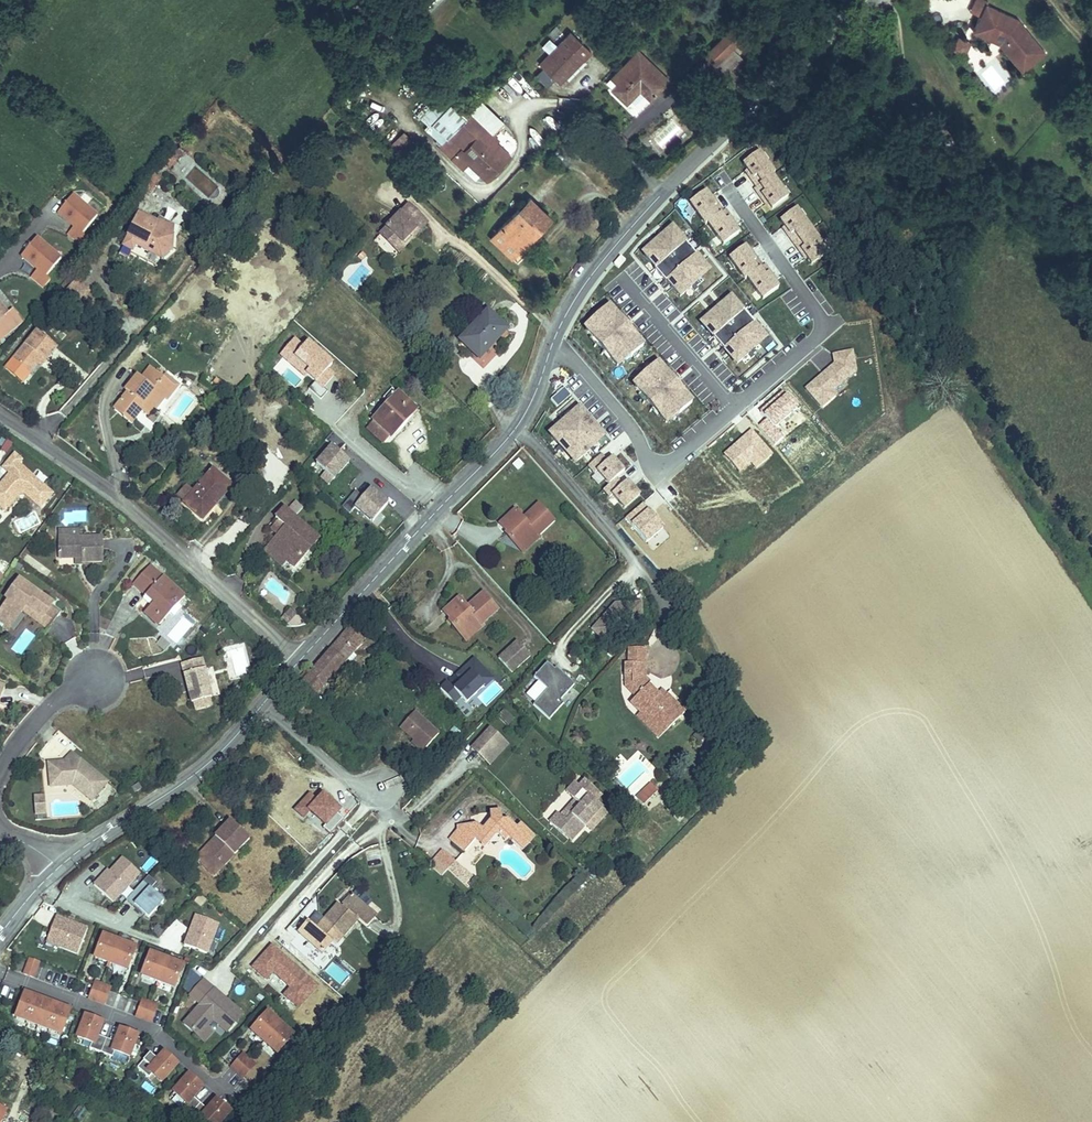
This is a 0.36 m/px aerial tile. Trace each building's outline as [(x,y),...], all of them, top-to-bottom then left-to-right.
[(988,1),(986,0),(976,0),(970,12),(980,17),(986,4),(987,4),(988,1)] [(1018,19),(987,4),(986,4),(980,17),(974,28),(1002,41),(1021,64),(1041,47),(1018,19)] [(740,20),(703,57),(713,67),(729,51),(750,30),(740,20)] [(1022,72),(1045,53),(1041,47),(1021,64),(1002,41),(974,28),(973,31),(999,44),(1022,72)] [(539,65),(560,84),(566,78),(562,74),(579,56),(583,60),(591,52),(571,32),(539,65)] [(970,43),(968,41),(958,37),(952,49),(965,55),(970,43)] [(637,51),(611,79),(617,85),(613,90),(626,103),(640,89),(651,99),(668,80),(637,51)] [(729,51),(713,67),(723,77),(739,61),(729,51)] [(566,78),(583,60),(579,56),(562,74),(566,78)] [(470,111),(493,132),(503,120),(481,100),(470,111)] [(487,180),(510,155),(492,139),(496,135),(493,132),(470,111),(466,115),(451,102),(431,124),(433,126),(447,139),(442,144),(454,155),(451,159),(463,170),(469,164),(487,180)] [(447,139),(433,126),(429,123),(425,128),(442,144),(447,139)] [(399,159),(415,144),(403,132),(387,147),(399,159)] [(454,155),(442,144),(439,147),(451,159),(454,155)] [(742,165),(747,171),(749,174),(747,176),(756,188),(771,177),(774,175),(758,153),(742,165)] [(151,192),(161,178),(153,173),(143,187),(151,192)] [(764,200),(767,203),(772,209),(787,198),(771,177),(756,188),(754,189),(762,201),(764,200)] [(689,203),(705,225),(707,223),(723,212),(714,200),(712,202),(709,198),(705,192),(689,203)] [(82,234),(97,216),(72,196),(57,213),(73,227),(67,235),(80,246),(86,238),(82,234)] [(525,239),(548,215),(530,198),(491,238),(512,258),(528,242),(525,239)] [(424,221),(408,206),(380,235),(396,250),(424,221)] [(723,212),(707,223),(723,245),(738,233),(734,227),(731,224),(733,222),(725,210),(723,212)] [(780,221),(784,227),(787,231),(785,232),(793,244),(811,231),(795,210),(780,221)] [(139,214),(122,246),(133,252),(136,246),(138,242),(146,246),(144,250),(152,254),(153,253),(163,258),(172,251),(173,236),(177,238),(181,231),(159,219),(157,223),(139,214)] [(528,242),(551,218),(548,215),(525,239),(528,242)] [(427,224),(424,221),(396,250),(399,253),(427,224)] [(692,283),(708,269),(696,256),(698,254),(686,240),(684,242),(672,227),(657,240),(659,242),(643,255),(655,269),(654,270),(665,283),(666,282),(679,297),(694,284),(692,283)] [(811,231),(793,244),(802,256),(804,255),(806,258),(811,264),(827,253),(811,231)] [(61,259),(36,238),(21,256),(37,270),(31,277),(43,288),(50,280),(46,276),(61,259)] [(138,242),(136,246),(144,250),(146,246),(138,242)] [(729,258),(744,279),(746,278),(762,267),(753,255),(751,256),(749,253),(744,246),(729,258)] [(762,267),(746,278),(762,299),(778,288),(773,282),(771,278),(773,277),(764,265),(762,267)] [(712,338),(723,350),(724,349),(737,364),(750,352),(749,350),(763,338),(752,325),(754,324),(743,311),(741,312),(729,298),(715,310),(717,311),(702,324),(713,336),(712,338)] [(239,305),(229,299),(224,306),(234,312),(239,305)] [(9,332),(9,333),(23,322),(13,310),(8,313),(0,304),(0,340),(9,332)] [(630,357),(643,346),(635,336),(634,337),(616,316),(617,315),(609,306),(596,317),(598,319),(586,329),(617,366),(629,355),(630,357)] [(487,312),(461,340),(479,358),(506,330),(487,312)] [(29,374),(38,364),(41,359),(44,361),(56,347),(37,331),(13,360),(29,374)] [(294,340),(281,355),(291,363),(296,357),(310,370),(306,374),(315,382),(308,389),(320,400),(327,392),(323,388),(330,379),(328,378),(331,374),(327,370),(332,365),(307,343),(303,348),(294,340)] [(805,389),(820,407),(833,396),(828,390),(846,375),(847,376),(854,370),(851,352),(832,356),(834,364),(805,389)] [(310,370),(296,357),(291,363),(305,375),(306,374),(310,370)] [(657,363),(644,374),(646,375),(633,386),(640,393),(659,415),(659,416),(666,424),(691,403),(680,390),(678,391),(663,373),(665,372),(657,363)] [(173,386),(163,378),(149,367),(140,378),(137,376),(125,391),(128,393),(116,406),(126,414),(123,417),(131,424),(141,411),(147,415),(153,407),(155,409),(173,386)] [(163,378),(173,386),(164,398),(167,400),(178,386),(165,375),(163,378)] [(551,399),(557,406),(570,395),(564,388),(551,399)] [(398,394),(393,390),(384,400),(388,404),(398,394)] [(414,409),(401,397),(398,394),(388,404),(373,420),(375,422),(391,437),(406,421),(405,419),(414,409)] [(276,401),(271,406),(277,411),(282,407),(276,401)] [(126,414),(116,406),(114,410),(123,417),(126,414)] [(271,417),(277,411),(271,406),(265,411),(271,417)] [(416,411),(414,409),(405,419),(406,421),(416,411)] [(589,423),(577,409),(567,417),(568,419),(554,431),(566,445),(563,447),(576,461),(589,449),(588,448),(602,436),(590,422),(589,423)] [(389,435),(375,422),(367,431),(381,444),(389,435)] [(345,445),(332,434),(325,441),(331,447),(316,464),(325,472),(333,479),(349,462),(339,452),(345,445)] [(8,452),(12,442),(5,439),(0,448),(8,452)] [(0,485),(0,506),(5,511),(19,495),(19,492),(25,492),(25,495),(34,503),(40,497),(46,502),(52,495),(19,465),(22,461),(15,455),(3,468),(10,474),(0,485)] [(594,473),(597,470),(609,484),(616,478),(623,471),(611,458),(606,462),(600,455),(588,465),(594,473)] [(212,471),(191,495),(189,497),(184,503),(202,520),(231,488),(212,471)] [(329,485),(333,479),(325,472),(321,477),(329,485)] [(632,487),(632,488),(626,481),(622,485),(616,478),(609,484),(603,489),(609,496),(612,494),(623,508),(639,495),(632,487)] [(184,503),(189,497),(191,495),(185,489),(177,497),(184,503)] [(355,491),(342,507),(349,514),(355,507),(372,522),(388,504),(370,489),(363,497),(355,491)] [(34,503),(40,508),(46,502),(40,497),(34,503)] [(309,549),(318,540),(294,518),(303,508),(295,502),(287,511),(284,509),(275,519),(278,521),(275,526),(284,534),(281,538),(278,535),(270,545),(287,560),(294,566),(302,557),(298,553),(305,546),(309,549)] [(553,521),(538,505),(523,520),(519,516),(521,514),(518,510),(516,512),(515,511),(500,525),(506,532),(508,530),(513,535),(511,537),(510,539),(519,548),(533,535),(531,533),(533,531),(537,536),(553,521)] [(284,534),(275,526),(271,529),(278,535),(281,538),(284,534)] [(79,530),(59,531),(59,558),(76,558),(83,558),(83,562),(102,562),(102,538),(79,538),(79,530)] [(533,535),(519,548),(523,553),(539,538),(537,536),(533,531),(531,533),(533,535)] [(287,560),(270,545),(265,550),(282,566),(287,560)] [(298,553),(302,557),(309,549),(305,546),(298,553)] [(146,595),(154,603),(144,613),(155,622),(158,618),(165,620),(171,614),(174,617),(182,608),(179,605),(185,598),(150,566),(133,584),(146,595)] [(0,612),(0,627),(2,628),(3,627),(8,631),(22,611),(45,628),(56,613),(33,597),(36,592),(19,580),(14,587),(16,589),(0,612)] [(5,598),(8,601),(16,589),(14,587),(5,598)] [(36,592),(33,597),(49,609),(53,604),(36,592)] [(497,610),(483,594),(466,608),(459,599),(443,612),(450,619),(452,617),(456,623),(454,625),(453,626),(461,636),(476,624),(474,622),(476,620),(480,625),(497,610)] [(143,598),(151,605),(154,603),(146,595),(143,598)] [(592,630),(601,639),(604,641),(612,632),(618,638),(626,628),(642,628),(641,603),(615,605),(592,630)] [(290,608),(281,618),(295,631),(305,621),(290,608)] [(155,622),(159,626),(165,620),(158,618),(155,622)] [(476,624),(461,636),(465,641),(482,627),(476,620),(474,622),(476,624)] [(351,627),(330,651),(344,663),(365,640),(351,627)] [(604,641),(610,646),(618,638),(612,632),(604,641)] [(171,645),(162,637),(156,644),(165,652),(171,645)] [(498,658),(512,673),(530,656),(517,641),(498,658)] [(625,664),(625,675),(632,675),(632,683),(641,693),(636,698),(631,703),(642,715),(650,723),(655,717),(668,730),(685,713),(667,695),(662,700),(649,687),(651,685),(645,678),(645,664),(644,664),(644,648),(629,648),(629,664),(625,664)] [(344,663),(330,651),(309,675),(323,687),(344,663)] [(456,674),(462,680),(453,688),(448,682),(441,689),(447,694),(455,704),(462,697),(466,702),(493,677),(479,663),(473,657),(456,674)] [(210,698),(212,698),(202,659),(182,664),(187,687),(190,686),(191,690),(188,691),(191,703),(194,702),(210,698)] [(562,673),(560,675),(547,663),(534,677),(547,690),(533,705),(549,720),(564,704),(560,700),(575,685),(562,673)] [(299,686),(312,699),(323,687),(309,675),(299,686)] [(632,675),(625,675),(625,686),(636,698),(641,693),(632,683),(632,675)] [(662,700),(667,695),(663,691),(658,696),(662,700)] [(196,711),(212,707),(210,698),(194,702),(196,711)] [(514,719),(504,710),(498,717),(508,725),(514,719)] [(424,750),(439,733),(415,711),(400,727),(424,750)] [(650,723),(642,715),(639,718),(659,738),(668,730),(655,717),(650,723)] [(485,761),(503,741),(490,729),(471,748),(485,761)] [(503,741),(485,761),(489,765),(507,745),(503,741)] [(51,787),(73,785),(92,801),(107,782),(72,753),(65,762),(66,763),(64,765),(61,762),(49,763),(51,787)] [(259,780),(267,788),(283,770),(275,763),(259,780)] [(550,822),(568,839),(571,835),(574,837),(602,807),(596,801),(602,795),(585,780),(579,786),(575,782),(566,792),(580,805),(566,821),(558,813),(550,822)] [(131,788),(135,793),(141,788),(138,783),(131,788)] [(651,785),(642,794),(648,801),(657,791),(651,785)] [(643,805),(648,801),(642,794),(637,799),(643,805)] [(35,814),(46,813),(45,797),(34,798),(35,814)] [(558,813),(566,821),(575,811),(567,803),(558,813)] [(608,813),(602,807),(585,825),(591,831),(608,813)] [(485,846),(496,834),(498,834),(505,841),(508,838),(522,851),(532,840),(536,836),(522,824),(518,828),(505,815),(501,818),(501,809),(489,810),(489,820),(482,828),(476,822),(457,825),(457,829),(448,839),(463,852),(472,842),(476,838),(478,840),(485,846)] [(249,839),(230,820),(214,837),(219,841),(202,859),(217,873),(249,839)] [(214,876),(217,873),(202,859),(219,841),(214,837),(194,858),(214,876)] [(429,865),(441,877),(447,870),(454,862),(442,851),(429,865)] [(123,858),(118,863),(110,872),(108,870),(94,885),(113,903),(140,873),(123,858)] [(110,872),(118,863),(116,861),(108,870),(110,872)] [(471,878),(454,862),(447,870),(464,886),(471,878)] [(143,882),(126,901),(133,907),(135,905),(148,918),(163,901),(143,882)] [(206,901),(198,894),(193,900),(202,907),(206,901)] [(299,933),(322,953),(332,942),(335,945),(343,936),(325,920),(319,914),(317,895),(299,915),(308,923),(299,933)] [(325,920),(343,936),(357,919),(366,927),(375,916),(352,895),(342,907),(339,904),(325,920)] [(135,905),(133,907),(143,916),(145,914),(135,905)] [(184,945),(207,954),(218,924),(196,915),(184,945)] [(87,928),(56,916),(46,942),(77,954),(87,928)] [(119,941),(103,935),(94,958),(111,964),(119,941)] [(135,947),(131,946),(119,941),(111,964),(127,970),(135,947)] [(316,986),(271,946),(253,967),(266,979),(273,971),(292,987),(285,995),(298,1006),(316,986)] [(166,959),(150,953),(142,976),(158,982),(166,959)] [(33,978),(39,962),(30,958),(24,974),(33,978)] [(183,965),(178,964),(166,959),(158,982),(174,988),(183,965)] [(251,969),(247,975),(263,985),(267,979),(251,969)] [(190,996),(200,1005),(214,990),(203,981),(190,996)] [(90,999),(104,1004),(110,988),(96,983),(90,999)] [(242,1015),(214,990),(184,1024),(195,1034),(210,1017),(213,1020),(227,1032),(242,1015)] [(70,1010),(25,993),(15,1017),(61,1035),(70,1010)] [(151,1022),(157,1006),(143,1000),(137,1016),(151,1022)] [(251,1031),(264,1042),(280,1024),(267,1013),(251,1031)] [(89,1048),(101,1053),(107,1038),(97,1035),(102,1022),(85,1016),(77,1037),(92,1042),(89,1048)] [(213,1020),(210,1017),(195,1034),(204,1042),(211,1034),(205,1029),(213,1020)] [(293,1036),(280,1024),(264,1042),(277,1054),(293,1036)] [(115,1042),(107,1038),(101,1053),(112,1057),(115,1051),(129,1057),(137,1035),(120,1029),(115,1042)] [(177,1065),(164,1053),(157,1061),(149,1054),(137,1068),(149,1078),(152,1074),(161,1083),(177,1065)] [(243,1078),(255,1064),(244,1054),(232,1068),(243,1078)] [(181,1107),(190,1115),(201,1104),(193,1098),(203,1087),(189,1075),(173,1092),(185,1102),(181,1107)] [(201,1104),(190,1115),(198,1121),(201,1121),(203,1119),(207,1121),(222,1121),(230,1112),(217,1100),(207,1110),(201,1104)]
